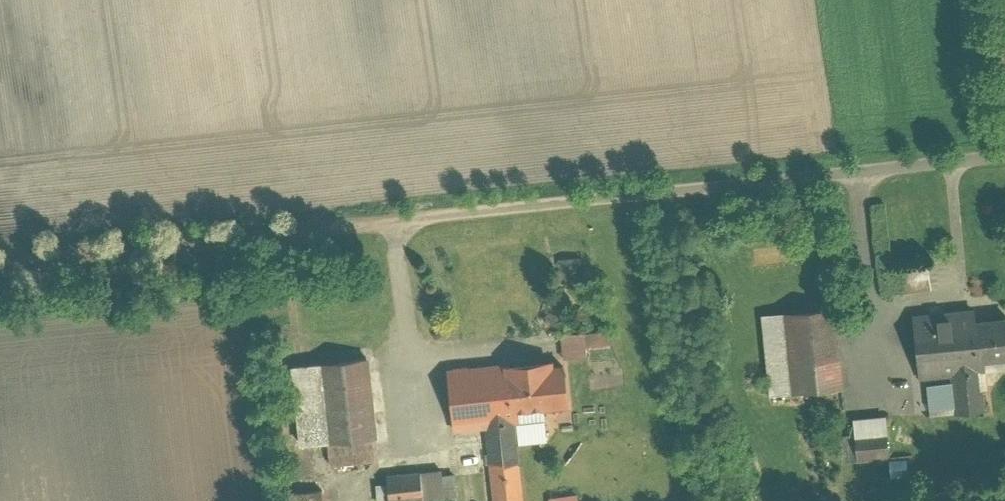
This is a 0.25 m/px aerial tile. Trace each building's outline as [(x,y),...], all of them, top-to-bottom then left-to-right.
[(932,287),(930,265),(902,266),(903,289),(932,287)] [(893,309),(899,372),(924,369),(928,411),(972,407),(968,363),(999,360),(993,300),(893,309)] [(761,311),(766,393),(843,388),(838,306),(761,311)] [(563,332),(565,353),(611,350),(610,328),(563,332)] [(295,435),(297,452),(325,449),(327,463),(376,457),(363,354),(286,364),(295,435)] [(489,500),(528,500),(521,420),(573,416),(568,357),(441,367),(446,428),(483,425),(489,500)] [(846,419),(849,462),(893,458),(890,416),(846,419)] [(369,500),(440,500),(439,469),(368,472),(369,500)] [(550,500),(583,500),(581,480),(548,483),(550,500)] [(267,500),(304,500),(303,483),(267,484),(267,500)]
